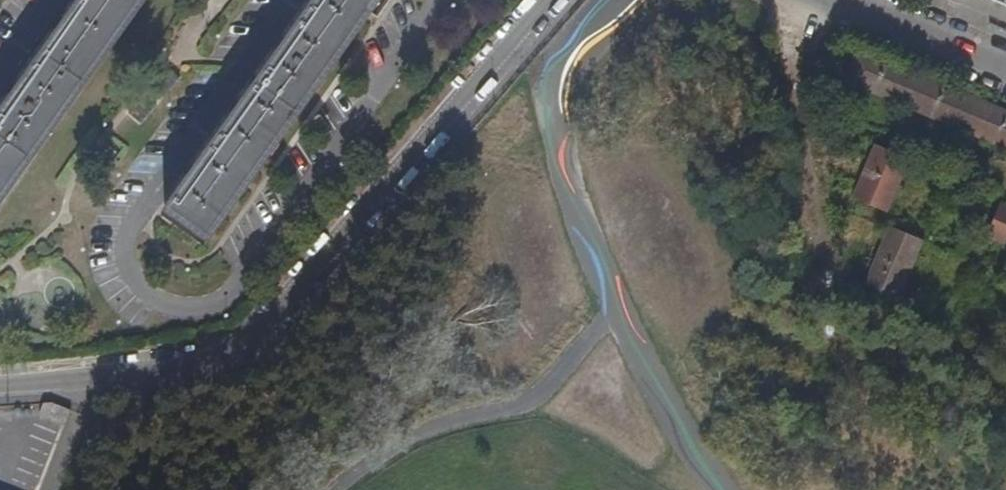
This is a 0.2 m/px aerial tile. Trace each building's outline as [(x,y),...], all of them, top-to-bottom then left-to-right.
[(0,128),(0,219),(154,0),(90,0),(0,128)] [(167,218),(211,250),(387,0),(320,0),(167,218)] [(970,8),(973,0),(951,0),(970,8)] [(1005,11),(1005,0),(981,0),(1005,11)] [(849,92),(1005,159),(1005,122),(863,61),(849,92)] [(880,152),(857,205),(890,219),(912,166),(880,152)] [(989,243),(1005,250),(1005,215),(1002,213),(989,243)] [(897,235),(872,293),(900,306),(926,247),(897,235)]
